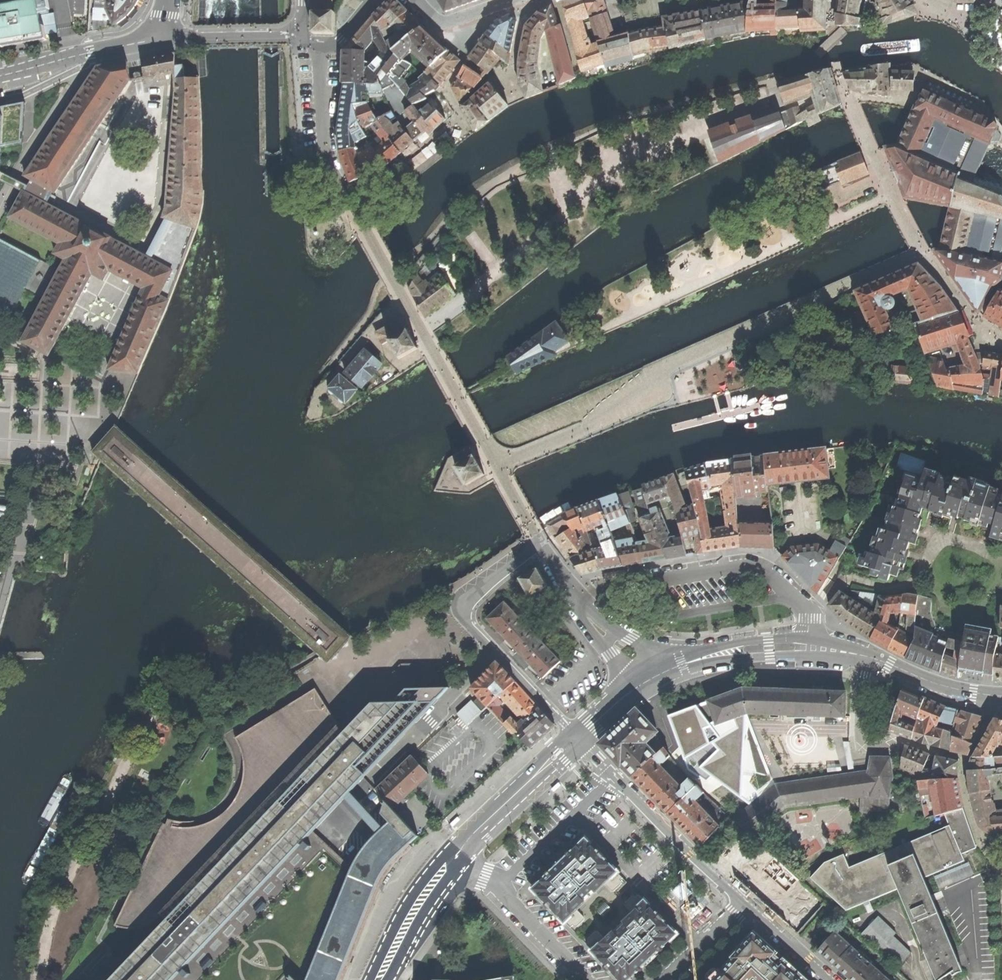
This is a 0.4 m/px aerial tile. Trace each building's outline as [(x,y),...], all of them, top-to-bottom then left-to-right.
[(46,40),(44,27),(43,27),(40,11),(41,11),(39,0),(28,0),(0,5),(0,48),(3,47),(3,48),(4,48),(4,47),(22,44),(45,40),(46,40)] [(107,10),(115,26),(119,23),(124,19),(130,14),(134,9),(138,3),(139,0),(107,0),(107,10)] [(315,13),(331,13),(331,5),(329,5),(329,4),(331,4),(331,0),(315,0),(315,13)] [(374,17),(378,25),(384,17),(390,24),(379,28),(381,32),(392,26),(408,13),(395,0),(391,0),(387,4),(374,17)] [(446,12),(480,0),(439,0),(446,12)] [(582,72),(605,64),(590,20),(584,0),(563,0),(562,0),(570,29),(575,47),(582,72)] [(590,20),(607,14),(603,0),(584,0),(590,20)] [(771,35),(775,35),(775,30),(777,30),(777,8),(777,0),(772,0),(772,5),(756,6),(757,0),(751,0),(751,2),(749,9),(748,32),(770,30),(771,35)] [(777,30),(801,28),(802,32),(826,31),(826,27),(826,4),(826,0),(806,0),(805,6),(800,6),(800,7),(786,8),(787,0),(777,0),(777,8),(777,30)] [(857,26),(858,20),(859,20),(860,18),(858,18),(862,0),(842,0),(838,26),(857,26)] [(883,24),(895,21),(913,15),(915,14),(911,4),(907,0),(877,0),(876,5),(881,24),(883,24)] [(705,39),(748,32),(749,9),(751,2),(725,7),(702,12),(705,39)] [(546,8),(538,13),(544,33),(547,32),(559,26),(552,5),(546,8)] [(408,13),(392,26),(381,32),(384,37),(395,31),(397,34),(387,44),(391,54),(394,52),(409,38),(421,27),(422,27),(416,20),(409,12),(408,13)] [(693,43),(705,39),(702,12),(685,15),(665,19),(667,26),(670,49),(676,48),(681,46),(683,53),(695,49),(693,43)] [(519,63),(537,65),(540,40),(544,33),(538,13),(532,20),(526,26),(520,53),(520,56),(519,63)] [(634,59),(634,55),(629,33),(622,35),(615,37),(607,14),(590,20),(605,64),(606,67),(620,63),(634,59)] [(374,17),(344,51),(344,54),(343,84),(345,84),(381,85),(379,78),(384,71),(393,58),(391,54),(387,44),(384,37),(381,32),(379,28),(378,25),(374,17)] [(496,24),(487,36),(510,54),(514,35),(517,22),(510,17),(503,20),(496,24)] [(560,25),(559,26),(547,32),(559,85),(575,78),(568,51),(560,25)] [(645,53),(670,49),(667,26),(654,28),(644,29),(629,33),(634,55),(645,53)] [(431,36),(421,27),(409,38),(394,52),(399,59),(401,61),(411,52),(412,53),(414,52),(420,58),(431,68),(432,66),(433,65),(434,65),(447,52),(438,43),(431,36)] [(479,41),(481,43),(500,59),(508,65),(509,58),(510,54),(487,36),(485,34),(482,37),(479,41)] [(469,58),(481,68),(488,73),(494,67),(500,59),(481,43),(473,54),(469,58)] [(448,51),(447,52),(434,65),(438,69),(435,73),(433,71),(435,69),(432,66),(431,68),(425,73),(439,86),(460,61),(454,56),(448,51)] [(0,239),(0,319),(9,323),(26,292),(44,301),(21,343),(48,357),(92,275),(103,281),(109,272),(143,290),(108,371),(139,376),(166,319),(173,303),(202,230),(203,206),(203,192),(200,192),(201,162),(202,124),(199,81),(185,80),(184,67),(176,68),(175,54),(146,60),(145,79),(131,81),(129,66),(128,64),(112,66),(99,69),(96,72),(28,174),(25,177),(32,180),(30,185),(26,193),(24,193),(10,218),(60,246),(54,255),(65,261),(60,271),(0,239)] [(436,91),(439,86),(425,73),(420,78),(422,82),(409,90),(405,84),(406,82),(402,79),(412,65),(407,63),(401,61),(399,59),(395,56),(393,58),(384,71),(396,84),(404,93),(413,105),(427,99),(424,96),(431,93),(435,90),(436,91)] [(543,92),(537,65),(519,63),(519,72),(519,85),(526,98),(543,92)] [(465,65),(457,78),(475,89),(488,73),(481,68),(477,73),(465,65)] [(870,96),(887,98),(893,65),(844,67),(851,89),(867,95),(870,96)] [(812,117),(842,105),(837,89),(837,87),(832,70),(792,79),(779,84),(785,105),(813,95),(814,97),(816,105),(801,115),(798,107),(712,137),(721,162),(773,137),(812,117)] [(892,74),(891,89),(902,89),(912,89),(913,75),(892,74)] [(452,88),(461,105),(475,89),(457,78),(454,83),(452,88)] [(339,130),(340,152),(356,149),(355,143),(367,137),(362,129),(359,119),(356,107),(368,105),(378,121),(392,113),(383,94),(383,90),(381,85),(345,84),(344,92),(340,118),(339,130)] [(413,105),(404,93),(396,84),(383,90),(383,94),(392,113),(399,123),(402,127),(413,142),(420,136),(426,131),(429,135),(433,131),(421,116),(419,114),(413,105)] [(480,93),(472,100),(489,121),(508,107),(508,106),(490,84),(480,93)] [(905,199),(950,207),(951,207),(958,178),(972,185),(980,163),(987,144),(990,145),(991,143),(999,142),(1000,139),(1001,136),(996,130),(998,128),(992,120),(925,90),(922,91),(917,102),(913,111),(905,128),(897,146),(885,147),(891,163),(891,164),(895,174),(898,184),(899,184),(905,199)] [(469,120),(475,132),(489,121),(472,100),(462,109),(469,120)] [(4,146),(24,142),(26,107),(26,103),(22,104),(0,108),(0,197),(1,197),(2,181),(2,172),(4,146)] [(431,103),(419,114),(421,116),(433,131),(440,124),(446,120),(431,103)] [(393,160),(401,153),(385,132),(378,121),(368,105),(356,107),(359,119),(362,129),(374,125),(378,133),(385,142),(374,151),(384,167),(385,167),(393,160)] [(407,147),(413,142),(402,127),(396,132),(393,128),(399,123),(392,113),(378,121),(385,132),(401,153),(407,147)] [(377,171),(384,167),(374,151),(373,148),(371,149),(368,144),(357,151),(358,156),(360,161),(363,167),(367,174),(368,176),(377,171)] [(345,169),(350,183),(359,178),(367,174),(363,167),(360,161),(358,156),(357,151),(356,149),(340,152),(343,164),(344,164),(345,169)] [(841,180),(842,185),(869,174),(865,164),(860,153),(834,163),(835,166),(822,172),(827,186),(841,180)] [(2,181),(24,193),(26,193),(30,185),(2,172),(2,181)] [(980,312),(992,288),(995,286),(1001,280),(1001,279),(1001,262),(1001,260),(1001,197),(1001,196),(972,185),(958,178),(951,207),(950,207),(949,211),(948,216),(942,242),(941,246),(940,250),(934,250),(978,312),(980,312)] [(855,292),(874,336),(894,330),(885,309),(887,309),(889,310),(892,309),(893,308),(894,306),(895,303),(894,301),(892,299),(890,298),(890,297),(909,289),(922,322),(957,311),(942,290),(939,286),(918,265),(905,271),(869,286),(855,292)] [(418,305),(425,318),(457,295),(442,275),(429,285),(426,281),(427,280),(421,272),(419,276),(418,274),(409,290),(418,305)] [(1001,327),(1001,290),(1000,290),(985,316),(999,325),(1001,327)] [(922,322),(914,324),(937,386),(983,394),(983,391),(983,380),(982,375),(978,363),(974,354),(972,348),(972,346),(957,311),(922,322)] [(376,333),(382,345),(389,341),(388,340),(408,330),(409,329),(404,318),(376,333)] [(514,365),(519,373),(557,355),(555,352),(569,342),(556,324),(509,357),(514,365)] [(389,341),(399,359),(418,348),(408,330),(388,340),(389,341)] [(355,362),(345,373),(362,388),(382,364),(365,350),(355,362)] [(999,397),(1001,368),(1001,356),(994,355),(985,354),(974,354),(978,363),(984,363),(984,367),(991,368),(990,371),(993,371),(993,376),(982,375),(983,380),(983,391),(989,392),(989,396),(999,397)] [(888,381),(922,385),(916,370),(884,366),(881,373),(883,381),(888,381)] [(339,401),(342,403),(346,403),(357,390),(340,375),(335,382),(329,388),(329,392),(332,395),(336,394),(339,397),(339,401)] [(762,456),(768,485),(828,478),(827,469),(836,468),(834,452),(825,453),(825,449),(762,456)] [(474,456),(455,467),(467,486),(485,474),(474,456)] [(762,456),(727,461),(735,498),(745,497),(745,499),(757,497),(757,494),(769,492),(768,485),(762,456)] [(735,498),(727,461),(702,466),(685,469),(686,474),(687,479),(694,505),(701,534),(705,553),(712,552),(732,549),(740,548),(739,527),(738,527),(738,523),(735,498)] [(989,493),(990,487),(969,480),(967,485),(954,481),(953,483),(939,479),(940,476),(925,471),(922,481),(916,479),(914,483),(905,480),(900,495),(902,496),(899,507),(894,506),(892,513),(889,512),(886,520),(889,521),(886,530),(879,528),(876,537),(877,537),(874,547),(873,546),(871,553),(869,552),(865,566),(872,569),(871,572),(880,575),(879,577),(888,580),(890,575),(896,576),(898,569),(902,570),(906,559),(910,543),(914,544),(916,537),(922,520),(919,519),(923,508),(929,510),(928,512),(943,516),(944,514),(946,514),(958,518),(959,516),(965,518),(964,520),(975,523),(979,524),(980,521),(994,525),(991,534),(1000,537),(1001,538),(1001,497),(989,493)] [(673,476),(664,481),(670,496),(676,510),(683,539),(690,538),(697,536),(696,544),(697,554),(705,553),(701,534),(694,505),(685,507),(673,476)] [(648,504),(670,496),(664,481),(643,486),(644,489),(648,504)] [(656,560),(667,558),(658,540),(659,539),(653,523),(650,514),(650,513),(649,510),(648,504),(644,489),(636,491),(642,516),(639,517),(648,541),(638,543),(644,563),(656,560)] [(631,523),(636,522),(632,510),(634,509),(632,504),(630,505),(626,493),(618,496),(630,524),(631,523)] [(616,497),(599,503),(611,532),(619,528),(626,525),(631,539),(614,542),(623,566),(633,565),(644,563),(638,543),(631,523),(630,524),(618,496),(616,497)] [(599,503),(579,511),(589,535),(590,535),(589,531),(597,528),(604,548),(594,550),(601,570),(613,568),(623,566),(614,542),(611,532),(599,503)] [(677,557),(687,555),(685,550),(684,550),(680,536),(670,538),(660,510),(658,511),(657,508),(649,510),(650,513),(650,514),(653,523),(659,539),(658,540),(667,558),(677,557)] [(564,552),(570,559),(575,556),(580,553),(581,555),(594,550),(589,535),(579,511),(564,517),(556,519),(556,521),(547,526),(555,539),(564,552)] [(772,529),(772,524),(738,523),(738,527),(739,527),(740,548),(750,548),(766,548),(774,548),(772,529)] [(801,576),(818,593),(850,542),(837,534),(830,546),(832,548),(830,551),(818,544),(792,547),(782,556),(801,576)] [(601,570),(594,550),(581,555),(580,553),(575,556),(576,558),(573,559),(572,560),(570,559),(576,567),(581,573),(594,571),(601,570)] [(519,579),(530,598),(549,587),(538,568),(519,579)] [(835,599),(829,606),(836,614),(844,622),(857,630),(870,639),(881,620),(887,597),(880,596),(876,613),(874,614),(846,596),(849,592),(850,590),(846,588),(840,592),(835,599)] [(878,596),(859,594),(857,598),(858,600),(874,605),(875,603),(878,596)] [(908,594),(903,595),(901,613),(902,613),(908,614),(906,630),(910,632),(911,633),(911,636),(903,632),(904,630),(902,629),(902,627),(899,626),(898,630),(888,649),(896,653),(905,658),(916,638),(915,637),(915,630),(914,629),(914,626),(915,626),(916,613),(914,613),(916,596),(918,596),(908,594)] [(919,594),(918,596),(916,613),(915,626),(914,626),(914,629),(915,630),(915,637),(916,638),(905,658),(923,665),(926,654),(928,648),(932,639),(936,627),(931,612),(932,598),(919,594)] [(887,597),(881,620),(887,624),(890,613),(901,613),(903,595),(887,597)] [(526,661),(543,678),(560,662),(504,602),(487,619),(499,632),(526,661)] [(887,624),(881,620),(870,639),(880,644),(888,649),(898,630),(887,624)] [(953,632),(936,627),(932,639),(928,648),(926,654),(923,665),(932,668),(940,672),(945,653),(946,647),(949,639),(963,642),(964,637),(953,632)] [(965,631),(964,637),(963,642),(958,666),(958,669),(978,673),(994,676),(995,662),(996,652),(999,637),(965,631)] [(958,666),(963,642),(949,639),(946,647),(956,649),(955,657),(945,653),(940,672),(949,675),(958,678),(958,669),(958,666)] [(996,652),(995,662),(994,676),(994,681),(1001,681),(1001,653),(996,652)] [(497,662),(471,688),(480,698),(488,706),(500,696),(515,682),(506,672),(497,662)] [(528,697),(515,682),(500,696),(502,699),(522,721),(524,722),(539,708),(528,697)] [(328,705),(316,686),(306,692),(233,736),(238,746),(240,755),(242,765),(241,776),(239,786),(235,795),(228,805),(222,811),(213,818),(204,822),(193,825),(183,826),(172,825),(162,823),(159,829),(156,829),(122,899),(125,902),(113,926),(118,928),(127,929),(135,927),(144,925),(152,922),(159,916),(165,921),(109,979),(200,979),(324,849),(346,870),(301,979),(292,972),(284,979),(341,979),(384,881),(389,871),(399,861),(412,848),(410,845),(419,837),(393,808),(381,796),(379,798),(381,801),(379,803),(382,806),(379,815),(385,821),(375,831),(344,799),(365,777),(443,693),(443,688),(406,687),(392,704),(374,702),(344,733),(339,725),(340,724),(328,705)] [(700,752),(692,728),(715,719),(717,724),(738,716),(739,716),(747,713),(821,716),(821,715),(844,716),(845,693),(795,691),(743,689),(709,702),(668,717),(685,761),(701,778),(714,766),(700,752)] [(902,689),(894,711),(891,731),(900,734),(913,739),(916,722),(924,699),(912,693),(902,689)] [(453,709),(457,714),(467,724),(468,725),(482,712),(474,703),(466,694),(453,709)] [(501,700),(502,699),(500,696),(488,706),(492,711),(500,719),(503,716),(496,708),(502,702),(501,700)] [(480,698),(474,703),(482,712),(488,706),(480,698)] [(951,709),(944,707),(924,699),(916,722),(913,739),(931,745),(933,746),(951,751),(952,735),(953,732),(936,727),(939,721),(954,725),(955,722),(958,712),(958,710),(951,709)] [(548,717),(539,708),(524,722),(522,721),(518,725),(511,718),(504,725),(513,734),(515,732),(518,736),(519,736),(531,748),(555,725),(548,717)] [(601,743),(633,777),(664,748),(656,734),(658,732),(637,709),(618,726),(601,743)] [(951,751),(965,753),(968,752),(971,744),(974,740),(976,736),(981,717),(970,714),(965,712),(962,712),(961,713),(958,712),(955,722),(959,723),(955,736),(952,735),(951,751)] [(973,757),(991,757),(998,744),(1001,745),(1001,721),(995,719),(984,737),(973,757)] [(437,761),(451,748),(440,736),(426,749),(437,761)] [(901,768),(921,776),(927,762),(929,755),(919,752),(905,747),(901,768)] [(657,803),(667,814),(697,786),(690,779),(683,786),(683,789),(679,789),(677,787),(678,786),(678,785),(662,768),(661,768),(660,769),(658,767),(658,763),(663,763),(670,756),(664,748),(633,777),(644,790),(657,803)] [(924,777),(924,780),(930,779),(943,779),(957,779),(958,768),(959,759),(947,757),(935,756),(932,771),(927,770),(928,768),(929,762),(927,762),(921,776),(920,778),(924,777)] [(968,770),(990,769),(991,765),(1001,765),(1001,756),(991,757),(973,757),(970,764),(968,770)] [(377,790),(381,796),(393,808),(404,798),(412,791),(427,776),(429,774),(412,757),(377,790)] [(775,786),(734,820),(751,836),(786,808),(869,796),(870,796),(870,797),(871,797),(871,796),(888,797),(889,797),(892,778),(889,758),(888,758),(878,758),(872,758),(871,758),(868,772),(775,786)] [(809,762),(810,772),(832,770),(831,760),(809,762)] [(991,770),(991,769),(990,769),(968,770),(970,793),(978,824),(979,826),(982,829),(986,831),(991,833),(996,833),(1001,832),(1001,811),(995,812),(988,775),(1001,774),(1001,768),(991,770)] [(935,815),(944,813),(963,807),(960,793),(957,779),(943,779),(930,779),(924,780),(919,781),(921,796),(929,794),(931,806),(933,805),(935,815)] [(553,790),(555,793),(562,788),(563,786),(562,785),(561,783),(553,790)] [(684,830),(701,847),(719,827),(697,803),(695,803),(695,804),(693,803),(693,799),(698,799),(704,793),(698,786),(697,786),(667,814),(684,830)] [(810,878),(846,911),(898,889),(936,979),(940,979),(951,972),(953,975),(956,973),(959,972),(963,971),(959,961),(958,962),(930,895),(923,877),(965,860),(962,853),(977,847),(970,827),(963,807),(944,813),(949,824),(943,827),(850,868),(844,855),(825,863),(810,878)] [(463,819),(460,816),(454,822),(452,823),(454,825),(455,826),(463,819)] [(621,979),(628,979),(676,934),(624,880),(622,877),(619,875),(617,872),(586,840),(534,889),(621,979)] [(768,908),(790,927),(800,917),(770,890),(777,883),(788,892),(798,881),(774,859),(775,858),(771,855),(762,864),(753,856),(734,877),(768,908)] [(861,935),(897,969),(911,954),(893,937),(896,934),(878,917),(861,935)] [(800,972),(765,940),(754,930),(729,957),(731,959),(720,970),(718,969),(706,979),(737,979),(754,964),(771,979),(808,979),(800,972)] [(885,975),(884,975),(879,971),(880,970),(874,966),(876,964),(859,949),(858,951),(852,946),(847,942),(847,941),(835,931),(829,938),(827,936),(823,941),(825,943),(818,950),(829,960),(840,970),(839,971),(849,979),(890,979),(885,975)]
